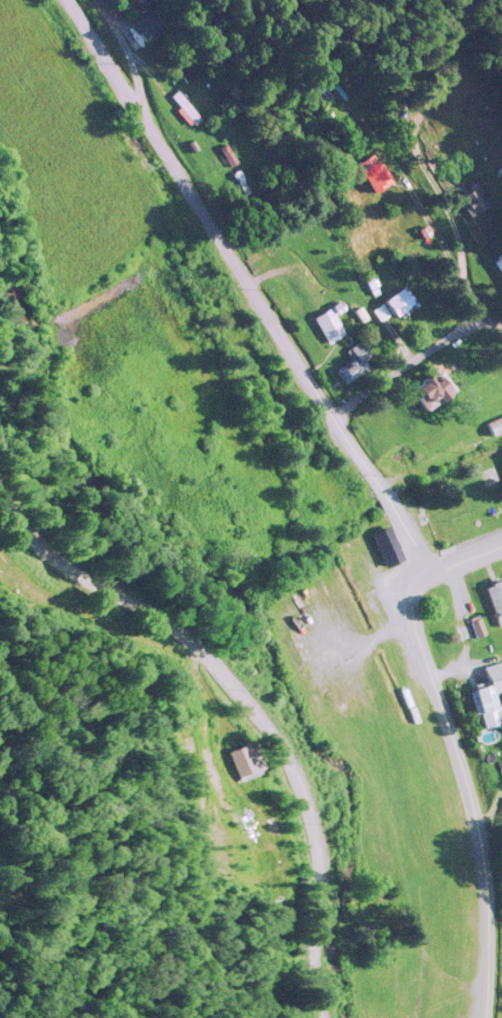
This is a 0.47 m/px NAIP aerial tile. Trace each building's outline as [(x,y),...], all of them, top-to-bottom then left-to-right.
[(167,27),(154,9),(130,26),(143,44),(167,27)] [(194,97),(186,82),(172,89),(188,123),(205,115),(201,107),(206,105),(200,94),(194,97)] [(331,95),(319,83),(311,91),(323,103),(331,95)] [(238,161),(227,141),(210,150),(221,171),(238,161)] [(392,179),(373,150),(354,162),(373,191),(392,179)] [(457,195),(468,213),(487,201),(475,183),(457,195)] [(382,299),(396,318),(418,303),(404,284),(382,299)] [(343,306),(339,299),(311,316),(327,342),(345,332),(334,312),(343,306)] [(363,358),(370,354),(361,339),(345,348),(350,358),(336,367),(344,381),(368,367),(363,358)] [(423,408),(447,391),(432,370),(408,387),(423,408)] [(501,430),(501,413),(485,422),(491,435),(501,430)] [(384,564),(392,561),(378,528),(369,531),(384,564)] [(501,623),(501,578),(484,585),(498,624),(501,623)] [(476,635),(485,632),(479,617),(471,620),(476,635)] [(476,712),(481,710),(485,725),(501,721),(501,706),(497,707),(493,692),(501,689),(501,659),(483,664),(488,683),(469,688),(476,712)]
